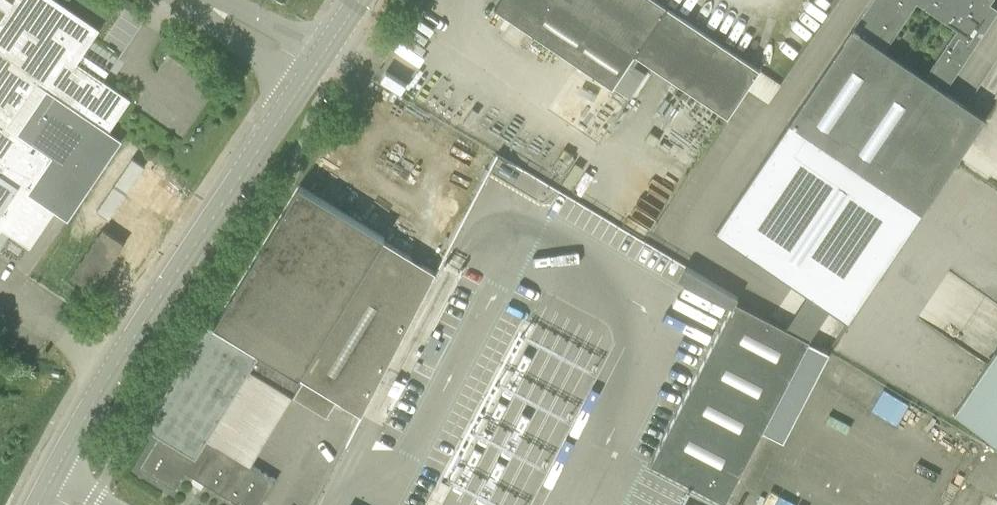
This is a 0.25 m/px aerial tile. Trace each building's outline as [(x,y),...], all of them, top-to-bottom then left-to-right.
[(1,229),(29,248),(55,211),(66,218),(121,140),(109,132),(131,99),(77,62),(100,29),(57,0),(0,0),(0,6),(6,10),(0,19),(0,231),(1,229)] [(570,0),(500,0),(495,8),(629,98),(651,65),(689,91),(653,145),(689,169),(725,116),(727,117),(760,69),(666,6),(639,46),(570,0)] [(666,6),(657,0),(570,0),(639,46),(666,6)] [(718,227),(851,316),(985,118),(944,91),(995,17),(985,10),(992,0),(872,0),(718,227)] [(96,211),(108,219),(144,165),(131,157),(96,211)] [(361,415),(435,272),(383,240),(385,237),(299,184),(213,324),(207,320),(145,423),(161,434),(140,468),(174,489),(185,472),(239,504),(260,504),(276,479),(206,437),(246,372),(290,399),(302,381),(257,354),(258,352),(361,415)] [(129,251),(105,234),(71,285),(96,302),(129,251)] [(735,302),(738,297),(687,267),(680,278),(732,309),(735,302)] [(808,340),(735,302),(732,309),(652,465),(724,502),(808,340)] [(955,413),(996,441),(996,351),(955,413)] [(822,379),(872,408),(883,388),(834,359),(822,379)]
